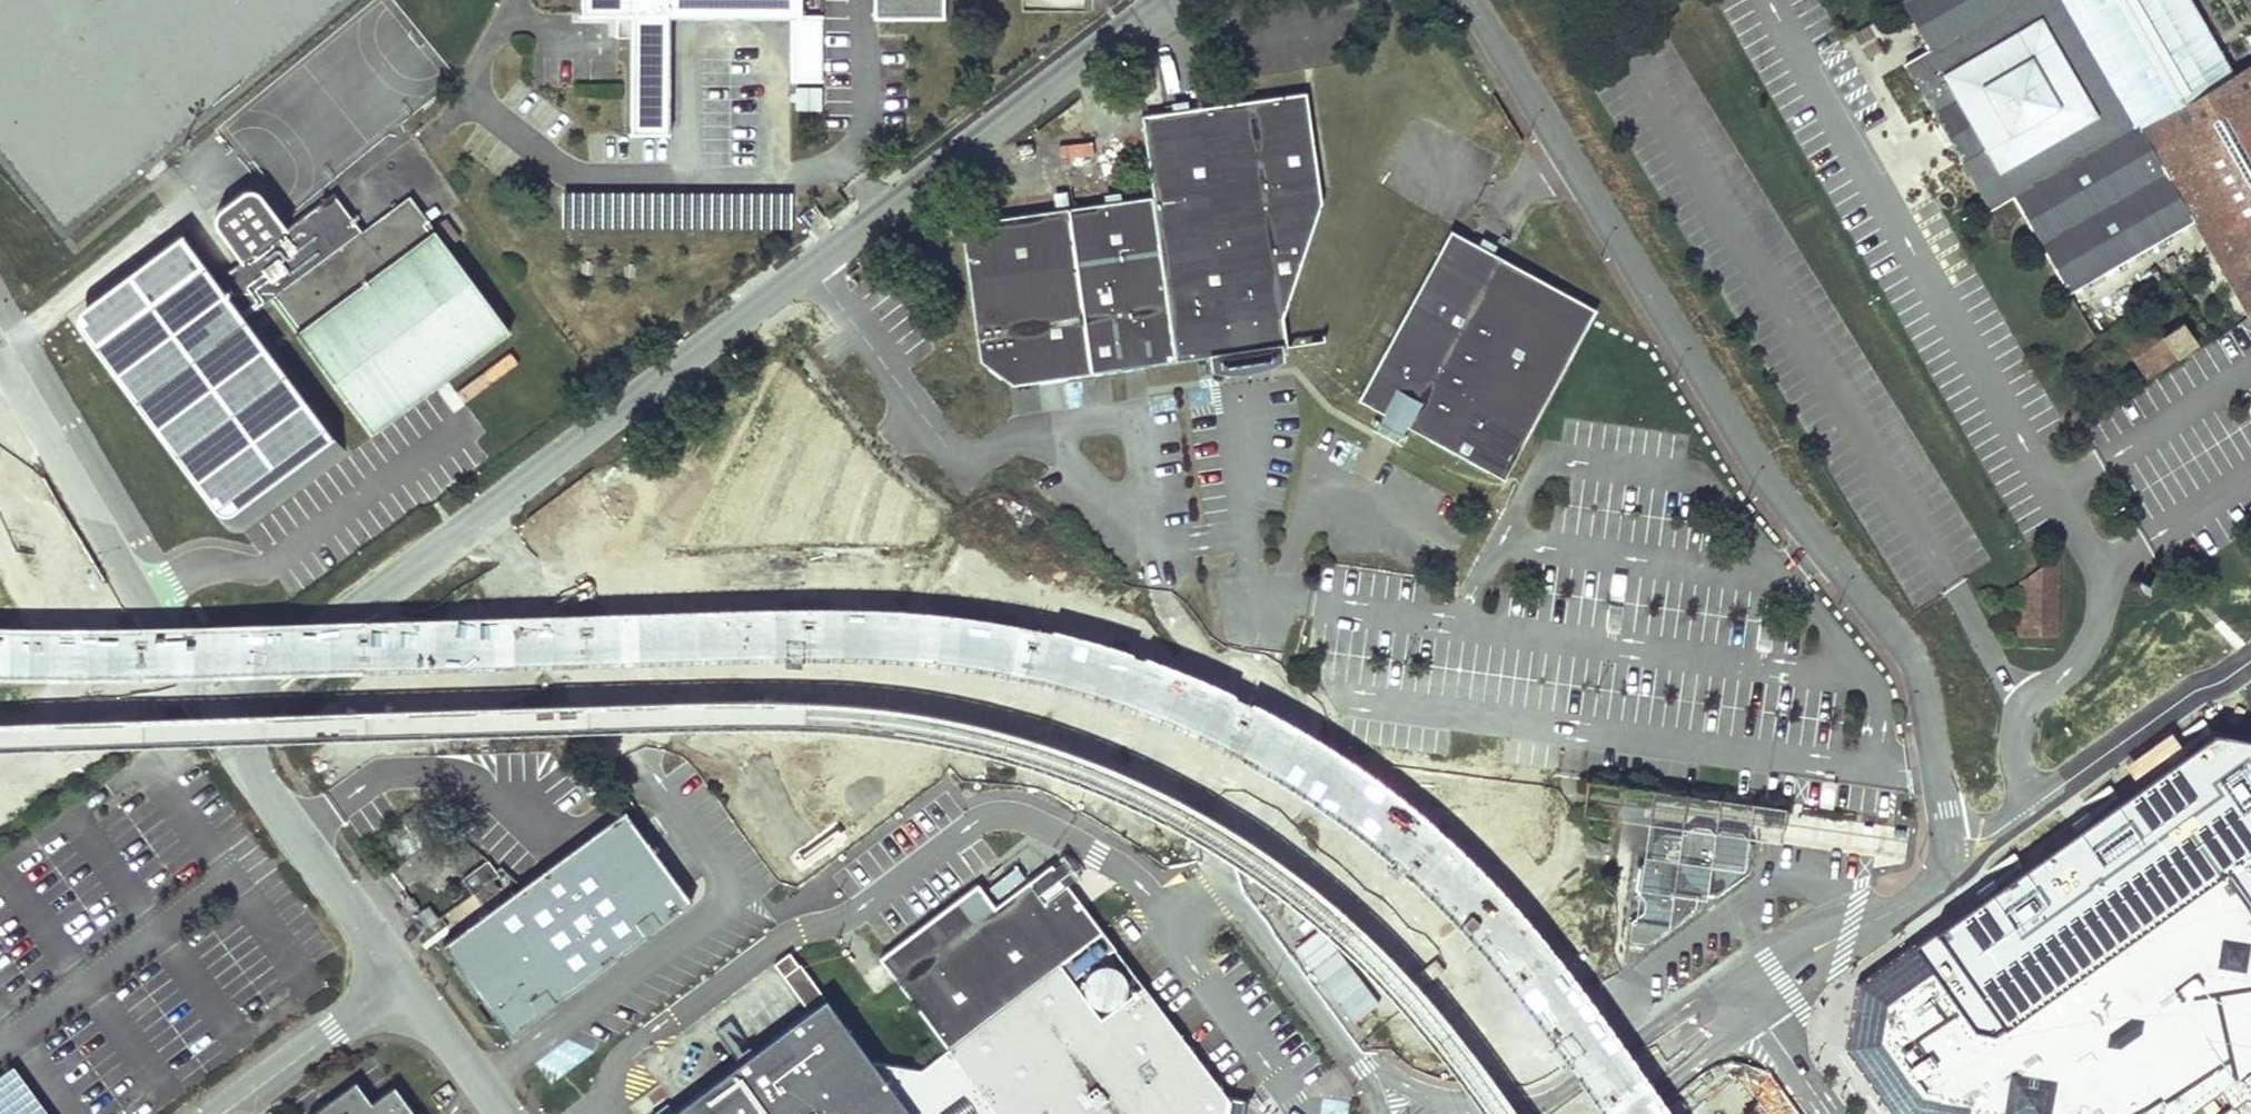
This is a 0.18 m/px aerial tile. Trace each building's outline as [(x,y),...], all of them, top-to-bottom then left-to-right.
[(582,14),(617,15),(617,38),(632,38),(632,134),(666,134),(668,15),(797,15),(800,15),(800,0),(582,0),(582,14)] [(874,20),(944,20),(944,0),(874,0),(874,20)] [(2234,73),(2191,0),(1900,0),(1929,49),(1906,62),(1992,209),(2015,195),(2071,290),(2202,218),(2177,174),(2171,177),(2142,126),(2234,73)] [(800,15),(797,15),(798,81),(819,80),(820,16),(800,15)] [(2234,73),(2142,126),(2171,177),(2177,174),(2202,218),(2213,236),(2207,240),(2249,313),(2250,312),(2250,63),(2234,73)] [(791,110),(820,112),(822,85),(793,83),(791,110)] [(1065,211),(1088,376),(1282,347),(1280,320),(1318,206),(1303,96),(1138,118),(1149,199),(1065,211)] [(1060,142),(1060,170),(1094,170),(1094,142),(1060,142)] [(240,529),(244,526),(341,454),(244,314),(269,296),(370,429),(510,328),(411,194),(362,231),(335,194),(291,226),(260,189),(254,185),(248,184),(241,186),(217,204),(213,210),(213,217),(215,223),(249,269),(224,288),(190,253),(93,325),(88,332),(88,339),(92,344),(226,524),(229,528),(233,530),(240,529)] [(791,188),(563,188),(563,228),(791,228),(791,188)] [(1088,376),(1065,211),(957,227),(976,363),(1009,386),(1088,376)] [(1399,440),(1404,431),(1501,483),(1584,331),(1593,313),(1447,234),(1355,403),(1379,417),(1374,427),(1399,440)] [(2197,343),(2170,303),(2103,349),(2107,355),(2086,370),(2095,382),(2130,357),(2145,378),(2197,343)] [(2054,634),(2055,554),(2018,581),(2018,633),(2054,634)] [(2212,731),(1914,944),(1859,984),(1846,1047),(1895,1113),(2250,1113),(2250,737),(2212,731)] [(581,758),(569,766),(575,773),(586,765),(581,758)] [(622,809),(604,823),(513,891),(442,943),(509,1034),(525,1022),(689,900),(622,809)] [(1681,831),(1651,828),(1647,857),(1635,865),(1632,886),(1641,900),(1640,909),(1628,918),(1625,942),(1647,945),(1696,909),(1698,891),(1718,893),(1747,870),(1751,843),(1742,829),(1719,826),(1713,831),(1708,825),(1692,822),(1681,831)] [(486,859),(461,877),(472,893),(498,874),(486,859)] [(948,1045),(1100,930),(1056,873),(1050,864),(997,904),(973,887),(881,957),(948,1045)] [(438,919),(427,905),(418,912),(428,926),(438,919)] [(1100,930),(948,1045),(921,1067),(872,1061),(824,995),(823,996),(799,962),(797,964),(787,952),(773,963),(807,1010),(665,1113),(1241,1113),(1244,1095),(1227,1093),(1100,930)] [(0,1071),(0,1113),(51,1113),(11,1062),(0,1071)] [(396,1085),(373,1102),(358,1082),(313,1113),(417,1113),(396,1085)]
